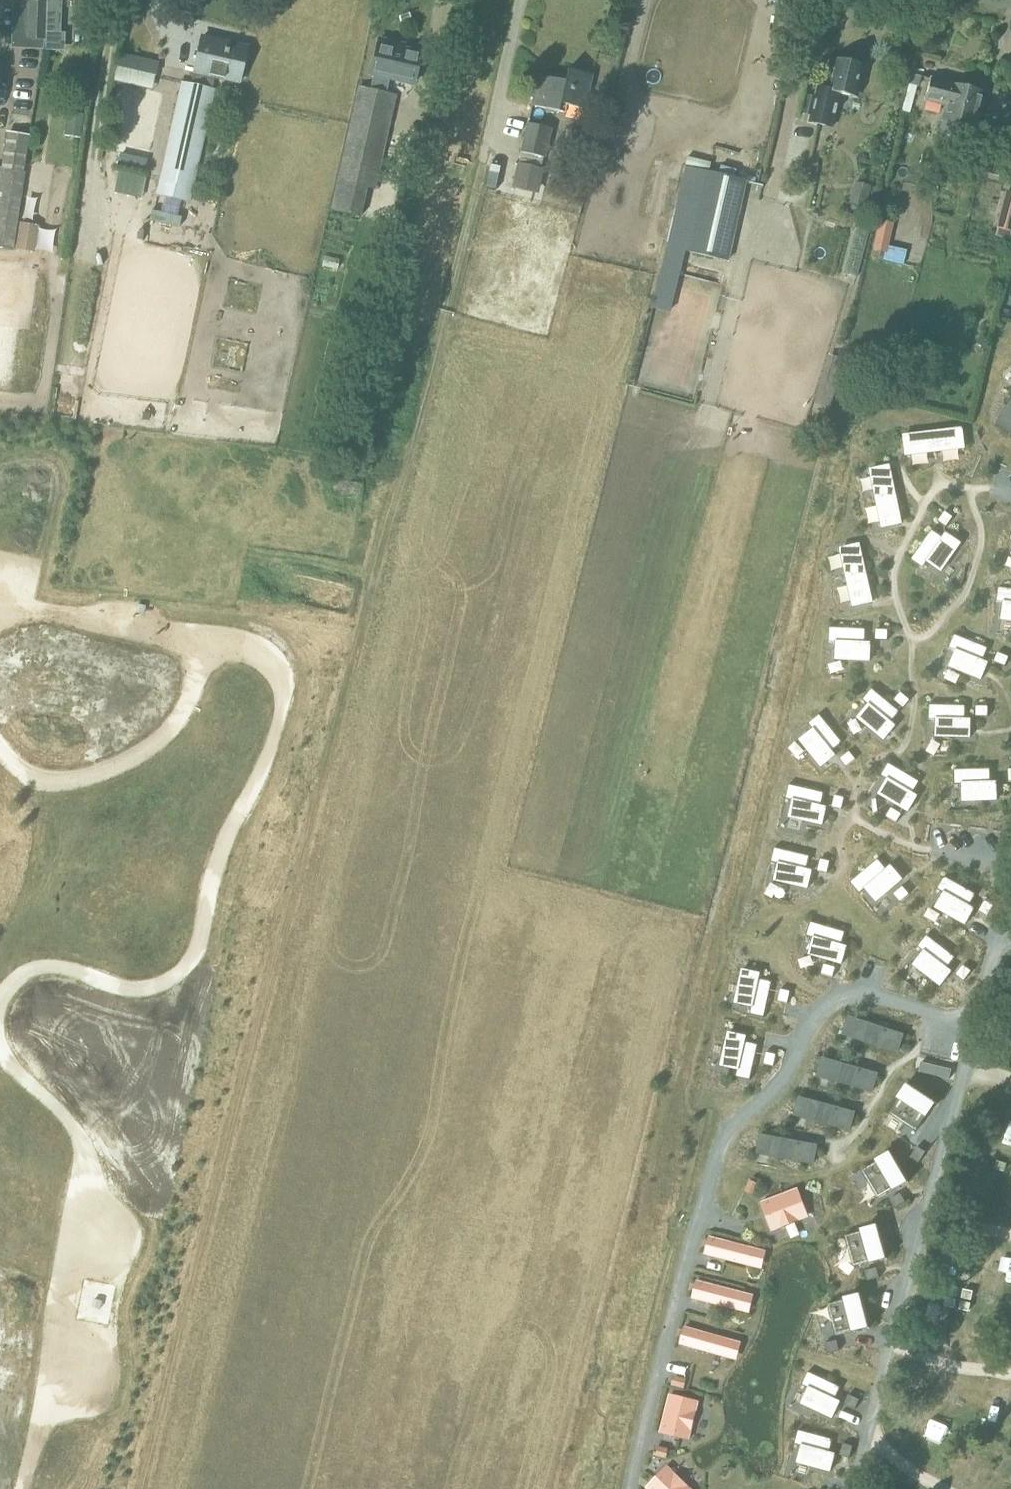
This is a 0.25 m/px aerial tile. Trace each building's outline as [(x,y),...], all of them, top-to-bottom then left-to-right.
[(30,4),(27,3),(26,38),(44,39),(45,32),(46,32),(47,0),(30,0),(30,4)] [(46,32),(62,33),(63,15),(59,14),(59,5),(58,5),(58,0),(47,0),(46,32)] [(191,84),(181,82),(158,184),(192,192),(214,89),(212,88),(214,78),(239,83),(247,47),(228,43),(227,44),(201,38),(191,84)] [(366,187),(373,189),(395,96),(385,93),(389,78),(413,83),(420,53),(395,47),(396,43),(378,39),(369,76),(372,76),(369,90),(358,87),(330,209),(359,216),(366,187)] [(157,76),(160,62),(119,53),(116,67),(157,76)] [(817,88),(814,98),(809,122),(833,128),(840,95),(855,99),(862,65),(837,59),(832,78),(830,77),(827,90),(817,88)] [(582,108),(585,94),(589,95),(593,76),(568,71),(565,82),(558,81),(539,76),(532,106),(559,112),(565,113),(567,105),(582,108)] [(917,87),(919,87),(921,77),(911,74),(909,85),(917,87)] [(931,80),(926,100),(947,106),(943,121),(940,132),(971,140),(974,130),(984,92),(974,90),(968,88),(967,85),(961,83),(958,85),(957,85),(957,86),(931,80)] [(71,110),(81,111),(83,98),(72,97),(71,110)] [(85,115),(68,112),(65,131),(82,134),(85,115)] [(527,124),(521,152),(543,157),(545,158),(551,129),(527,124)] [(972,143),(987,147),(981,172),(1003,177),(1010,146),(1010,133),(992,128),(977,124),(972,143)] [(12,250),(23,171),(29,134),(7,131),(2,167),(0,167),(0,248),(12,250)] [(518,165),(512,187),(534,192),(539,170),(540,168),(543,157),(521,152),(518,165)] [(666,247),(685,251),(728,261),(746,181),(706,171),(684,166),(666,247)] [(864,209),(871,186),(855,182),(849,205),(864,209)] [(1002,204),(996,228),(997,228),(995,236),(1010,239),(1010,238),(1010,206),(1002,204)] [(893,223),(880,220),(873,250),(886,253),(893,223)] [(39,225),(19,223),(16,250),(35,253),(39,225)] [(341,399),(353,402),(355,393),(343,390),(341,399)] [(1003,417),(1010,422),(1010,404),(1003,417)] [(963,429),(904,436),(907,455),(965,448),(963,429)] [(902,523),(890,466),(871,470),(883,527),(902,523)] [(954,517),(945,511),(938,521),(947,527),(954,517)] [(923,568),(928,562),(942,571),(961,543),(947,533),(944,538),(932,530),(911,560),(923,568)] [(860,544),(841,549),(854,606),(873,602),(860,544)] [(999,587),(997,601),(1005,602),(1002,619),(1010,621),(1010,589),(999,587)] [(866,643),(866,629),(830,627),(829,642),(837,642),(836,659),(870,661),(871,643),(866,643)] [(889,630),(876,629),(876,640),(888,640),(889,630)] [(984,661),(989,648),(955,634),(949,648),(957,651),(950,667),(982,679),(989,663),(984,661)] [(1010,657),(998,652),(994,662),(1006,667),(1010,657)] [(869,705),(858,718),(885,739),(896,726),(892,722),(901,712),(872,688),(863,700),(869,705)] [(901,692),(894,700),(904,708),(911,700),(901,692)] [(966,705),(930,705),(929,719),(937,719),(937,736),(971,737),(971,719),(966,719),(966,705)] [(989,706),(976,706),(976,716),(989,717),(989,706)] [(814,730),(801,740),(822,767),(836,756),(832,751),(843,743),(820,714),(809,723),(814,730)] [(850,751),(840,759),(847,767),(856,759),(850,751)] [(888,779),(880,794),(909,811),(918,796),(913,793),(920,781),(889,763),(881,776),(888,779)] [(991,768),(955,770),(955,784),(963,784),(963,801),(997,800),(997,782),(992,782),(991,768)] [(789,784),(786,799),(794,801),(790,817),(823,825),(827,807),(822,806),(825,793),(789,784)] [(835,795),(832,807),(843,810),(845,797),(835,795)] [(892,807),(886,817),(897,823),(902,814),(892,807)] [(775,848),(772,862),(779,864),(775,880),(808,888),(812,871),(807,870),(810,856),(775,848)] [(821,859),(818,871),(828,873),(831,861),(821,859)] [(879,859),(851,882),(860,894),(866,889),(877,901),(903,879),(892,866),(887,869),(879,859)] [(944,893),(936,907),(966,924),(975,909),(970,906),(977,894),(945,876),(938,889),(944,893)] [(903,886),(894,894),(901,902),(910,894),(903,886)] [(985,900),(979,911),(988,917),(994,906),(985,900)] [(811,922),(807,936),(814,938),(810,954),(842,964),(847,947),(842,945),(846,932),(811,922)] [(924,951),(914,965),(941,985),(952,972),(948,968),(956,957),(927,935),(918,947),(924,951)] [(825,964),(822,974),(834,977),(837,967),(825,964)] [(964,965),(956,975),(964,981),(972,971),(964,965)] [(743,970),(736,1003),(752,1006),(751,1014),(765,1017),(773,981),(759,979),(760,973),(743,970)] [(1010,991),(999,988),(996,996),(1009,999),(1010,991)] [(781,989),(778,1001),(789,1003),(791,991),(781,989)] [(1001,1021),(1010,1024),(1010,1011),(1005,1009),(1001,1021)] [(858,1020),(853,1037),(898,1052),(904,1035),(858,1020)] [(729,1032),(722,1065),(738,1069),(737,1077),(751,1080),(759,1044),(745,1041),(747,1036),(729,1032)] [(767,1052),(764,1064),(774,1066),(777,1054),(767,1052)] [(832,1061),(827,1078),(873,1091),(878,1074),(832,1061)] [(919,1071),(950,1078),(952,1069),(922,1062),(919,1071)] [(907,1077),(883,1102),(906,1124),(930,1099),(907,1077)] [(809,1100),(804,1117),(850,1130),(855,1112),(809,1100)] [(770,1137),(767,1154),(814,1163),(817,1145),(770,1137)] [(887,1138),(863,1163),(886,1185),(910,1160),(887,1138)] [(911,1157),(920,1163),(926,1152),(918,1147),(911,1157)] [(996,1168),(1005,1170),(1007,1163),(998,1160),(996,1168)] [(751,1180),(746,1191),(754,1195),(759,1184),(751,1180)] [(762,1203),(772,1230),(800,1220),(795,1206),(803,1203),(798,1190),(798,1189),(762,1203)] [(901,1193),(890,1199),(896,1208),(906,1202),(901,1193)] [(866,1211),(842,1235),(865,1258),(889,1233),(866,1211)] [(752,1265),(757,1249),(710,1237),(706,1254),(752,1265)] [(877,1267),(865,1271),(868,1281),(880,1277),(877,1267)] [(740,1310),(744,1293),(698,1281),(693,1298),(740,1310)] [(948,1295),(957,1297),(959,1289),(949,1287),(948,1295)] [(962,1298),(972,1300),(973,1293),(964,1290),(962,1298)] [(862,1295),(829,1305),(838,1335),(871,1326),(862,1295)] [(945,1305),(955,1307),(956,1300),(947,1298),(945,1305)] [(960,1309),(969,1311),(971,1303),(962,1301),(960,1309)] [(685,1327),(681,1344),(727,1357),(731,1340),(685,1327)] [(838,1340),(826,1343),(828,1353),(840,1350),(838,1340)] [(809,1388),(802,1403),(833,1418),(840,1402),(836,1399),(841,1387),(809,1371),(802,1385),(809,1388)] [(686,1378),(675,1375),(672,1385),(684,1388),(686,1378)] [(849,1394),(845,1404),(856,1409),(860,1399),(849,1394)] [(661,1432),(689,1439),(697,1411),(683,1407),(685,1399),(670,1395),(661,1432)] [(799,1430),(795,1444),(802,1446),(798,1462),(831,1471),(835,1454),(830,1453),(834,1439),(799,1430)] [(844,1443),(840,1455),(850,1458),(854,1446),(844,1443)] [(667,1458),(669,1450),(657,1447),(655,1455),(667,1458)] [(649,1488),(687,1488),(689,1487),(668,1467),(647,1488),(649,1488)]
